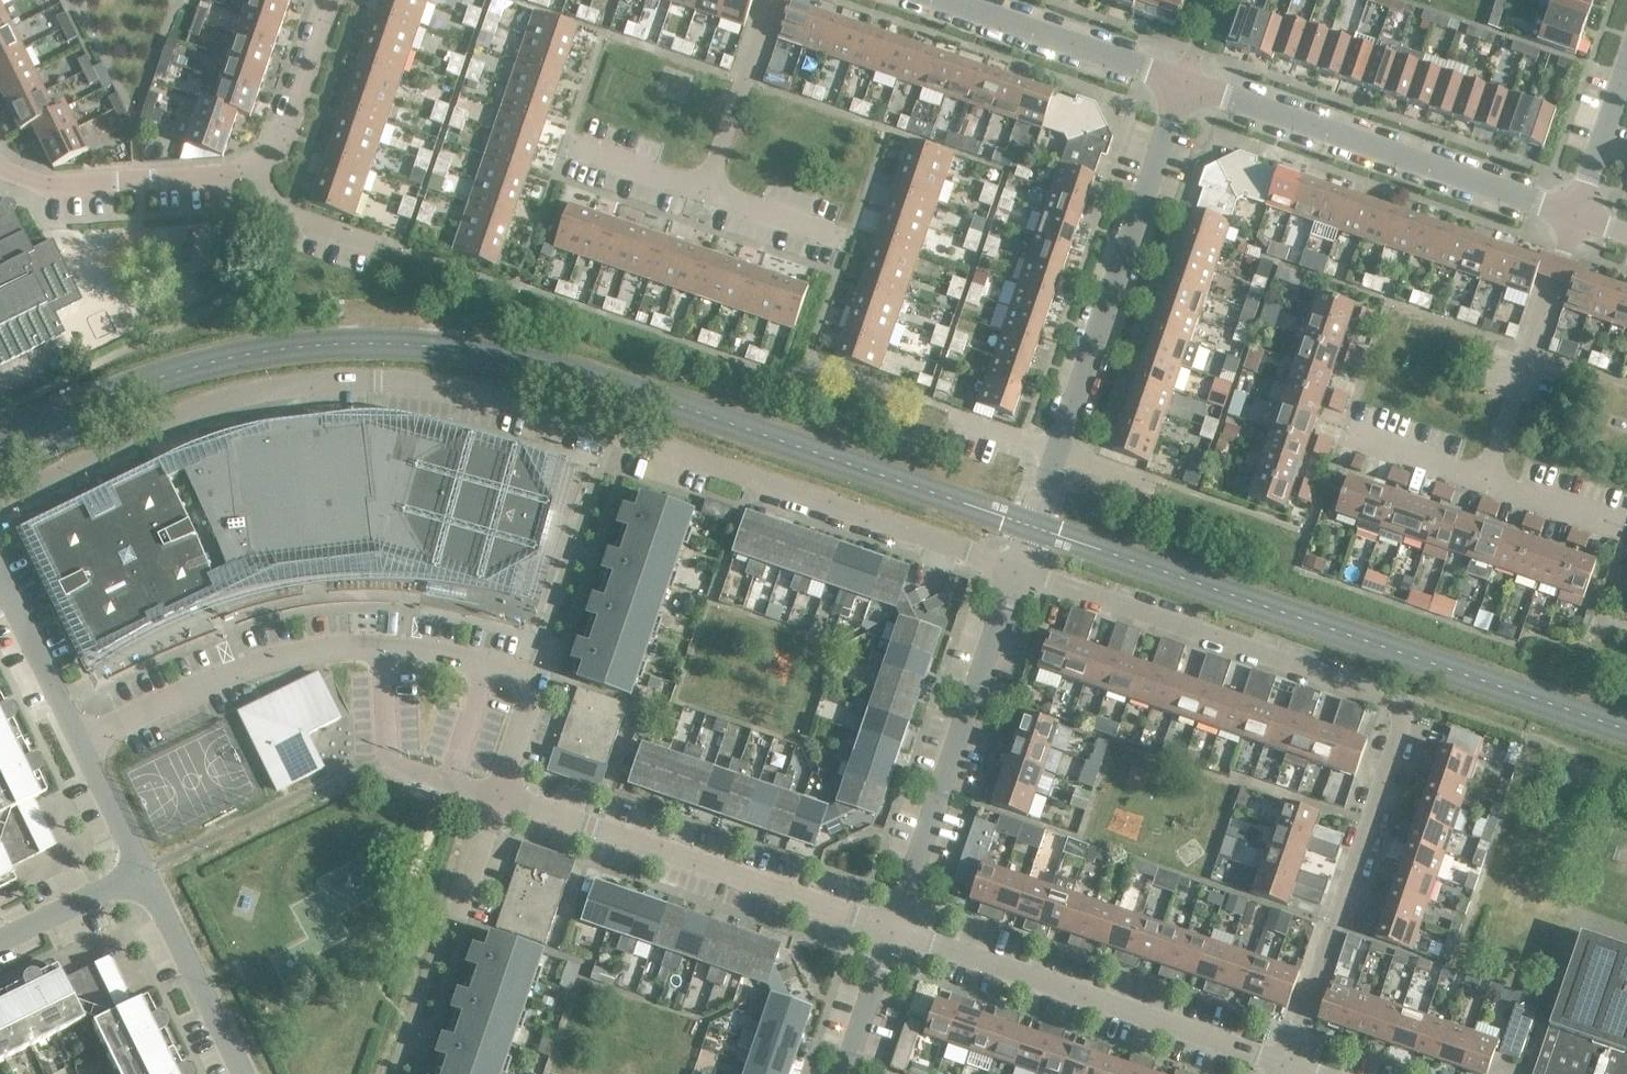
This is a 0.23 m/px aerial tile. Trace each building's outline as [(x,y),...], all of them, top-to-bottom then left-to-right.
[(281,0),(249,0),(245,13),(281,25),(289,3),(281,0)] [(420,0),(380,0),(376,11),(419,26),(427,2),(420,0)] [(538,5),(547,8),(550,0),(539,0),(538,5)] [(672,2),(696,10),(699,0),(673,0),(672,2)] [(696,10),(719,18),(726,0),(699,0),(696,10)] [(719,18),(744,27),(753,0),(726,0),(719,18)] [(1112,2),(1133,9),(1136,0),(1113,0),(1112,2)] [(1133,9),(1131,13),(1153,20),(1160,0),(1136,0),(1133,9)] [(1153,20),(1175,28),(1184,0),(1160,0),(1153,20)] [(1376,4),(1389,9),(1392,0),(1378,0),(1376,4)] [(1393,0),(1392,0),(1389,9),(1403,13),(1406,4),(1393,0)] [(1563,0),(1552,0),(1546,19),(1583,32),(1591,9),(1563,0)] [(1591,9),(1594,0),(1563,0),(1591,9)] [(1505,5),(1496,2),(1491,15),(1500,19),(1505,5)] [(778,39),(803,47),(815,11),(790,3),(778,39)] [(3,6),(0,7),(0,34),(13,27),(3,6)] [(469,6),(466,16),(479,20),(482,11),(469,6)] [(576,18),(585,21),(589,9),(580,6),(576,18)] [(207,11),(198,7),(193,20),(203,24),(207,11)] [(1226,45),(1249,53),(1262,16),(1239,8),(1226,45)] [(599,12),(589,9),(585,21),(595,25),(599,12)] [(419,26),(376,11),(368,35),(411,50),(419,26)] [(535,11),(526,36),(570,51),(578,26),(535,11)] [(839,20),(815,11),(803,47),(827,55),(839,20)] [(1437,15),(1424,11),(1421,20),(1434,24),(1437,15)] [(72,25),(65,12),(57,17),(63,30),(72,25)] [(281,25),(245,13),(237,35),(274,48),(281,25)] [(488,13),(485,22),(498,26),(501,17),(488,13)] [(1450,20),(1437,15),(1434,24),(1447,29),(1450,20)] [(479,20),(466,16),(463,25),(475,30),(479,20)] [(1284,23),(1262,16),(1249,53),(1272,61),(1274,57),(1273,56),(1284,23)] [(1537,16),(1529,39),(1575,55),(1583,32),(1546,19),(1537,16)] [(1285,19),(1284,23),(1273,56),(1274,57),(1295,64),(1308,27),(1285,19)] [(203,24),(193,20),(189,33),(198,37),(203,24)] [(863,28),(839,20),(827,55),(850,63),(863,28)] [(498,26),(485,22),(482,32),(494,36),(498,26)] [(628,22),(624,35),(633,38),(638,26),(628,22)] [(78,37),(72,25),(63,30),(69,42),(78,37)] [(647,29),(638,26),(633,38),(643,41),(647,29)] [(1482,30),(1469,26),(1466,35),(1479,40),(1482,30)] [(13,27),(0,34),(0,60),(24,49),(13,27)] [(1331,35),(1308,27),(1295,64),(1318,72),(1331,35)] [(886,36),(863,28),(850,63),(874,71),(886,36)] [(1495,35),(1482,30),(1479,40),(1492,44),(1495,35)] [(1356,34),(1353,42),(1340,79),(1363,87),(1378,42),(1356,34)] [(274,48),(237,35),(229,58),(266,71),(274,48)] [(411,50),(368,35),(360,59),(403,74),(411,50)] [(1353,42),(1331,35),(1318,72),(1340,79),(1353,42)] [(570,51),(526,36),(518,60),(561,75),(570,51)] [(910,44),(886,36),(874,71),(898,79),(910,44)] [(1380,37),(1378,42),(1363,87),(1385,95),(1401,49),(1402,45),(1380,37)] [(675,38),(671,51),(681,54),(685,42),(675,38)] [(1527,46),(1514,41),(1511,50),(1524,55),(1527,46)] [(694,45),(685,42),(681,54),(690,57),(694,45)] [(934,52),(910,44),(898,79),(921,87),(934,52)] [(1540,50),(1527,46),(1524,55),(1537,59),(1540,50)] [(165,47),(161,59),(170,63),(174,51),(165,47)] [(24,49),(0,60),(0,87),(34,70),(24,49)] [(1423,57),(1401,49),(1385,95),(1408,102),(1420,65),(1423,57)] [(958,60),(934,52),(921,87),(946,96),(958,60)] [(453,54),(450,63),(462,68),(466,58),(453,54)] [(93,68),(87,55),(78,60),(84,72),(93,68)] [(724,55),(720,68),(729,71),(734,58),(724,55)] [(1573,62),(1560,57),(1557,66),(1570,71),(1573,62)] [(266,71),(229,58),(221,80),(258,93),(266,71)] [(161,59),(156,73),(165,77),(170,63),(161,59)] [(403,74),(360,59),(351,83),(395,98),(403,74)] [(472,60),(469,70),(481,74),(485,64),(472,60)] [(561,75),(518,60),(510,84),(553,99),(561,75)] [(982,68),(958,60),(946,96),(969,104),(982,68)] [(462,68),(450,63),(447,73),(459,77),(462,68)] [(1443,73),(1420,65),(1408,102),(1430,110),(1443,73)] [(99,80),(93,68),(84,72),(90,84),(99,80)] [(1005,76),(982,68),(969,104),(993,112),(1005,76)] [(34,70),(0,87),(0,89),(10,109),(45,92),(34,70)] [(481,74),(469,70),(465,79),(478,83),(481,74)] [(777,73),(767,70),(763,83),(772,86),(777,73)] [(1465,81),(1443,73),(1430,110),(1452,118),(1465,81)] [(1029,84),(1005,76),(993,112),(1017,120),(1029,84)] [(203,93),(201,98),(214,102),(213,103),(238,111),(238,113),(250,117),(258,93),(221,80),(215,78),(209,95),(203,93)] [(1488,88),(1465,81),(1452,118),(1475,125),(1488,88)] [(395,98),(351,83),(343,107),(386,122),(395,98)] [(802,96),(812,99),(816,87),(806,83),(802,96)] [(553,99),(510,84),(502,108),(545,123),(553,99)] [(1054,93),(1029,84),(1017,120),(1042,128),(1041,127),(1052,94),(1054,94),(1054,93)] [(825,90),(816,87),(812,99),(821,102),(825,90)] [(1510,96),(1488,88),(1475,125),(1497,133),(1510,96)] [(55,112),(45,92),(10,109),(21,131),(33,125),(32,124),(55,113),(55,112)] [(159,95),(150,92),(145,105),(154,108),(159,95)] [(123,105),(117,93),(108,98),(114,110),(123,105)] [(1041,127),(1042,128),(1064,135),(1067,142),(1081,147),(1084,138),(1107,127),(1101,113),(1096,116),(1093,110),(1098,107),(1096,103),(1077,97),(1075,102),(1054,94),(1052,94),(1041,127)] [(1533,103),(1510,96),(1497,133),(1520,141),(1533,103)] [(214,102),(201,98),(193,121),(230,134),(238,113),(238,111),(213,103),(214,102)] [(850,112),(859,115),(863,103),(854,100),(850,112)] [(437,101),(434,111),(446,115),(449,106),(437,101)] [(873,106),(863,103),(859,115),(869,118),(873,106)] [(1556,111),(1533,103),(1520,141),(1543,149),(1556,111)] [(129,118),(123,105),(114,110),(121,122),(129,118)] [(154,108),(145,105),(141,117),(150,121),(154,108)] [(66,106),(55,112),(55,113),(32,124),(33,125),(43,146),(78,128),(66,106)] [(386,122),(343,107),(335,130),(378,145),(386,122)] [(456,108),(452,117),(465,121),(468,112),(456,108)] [(545,123),(502,108),(494,132),(537,146),(545,123)] [(446,115),(434,111),(430,120),(443,125),(446,115)] [(897,128),(906,131),(911,119),(901,116),(897,128)] [(465,121),(452,117),(449,127),(462,131),(465,121)] [(920,122),(911,119),(906,131),(916,134),(920,122)] [(230,134),(193,121),(185,145),(222,157),(230,134)] [(1113,138),(1107,127),(1084,138),(1081,147),(1067,142),(1060,165),(1059,166),(1093,177),(1094,176),(1101,154),(1106,156),(1113,138)] [(89,150),(78,128),(43,146),(53,168),(89,150)] [(378,145),(335,130),(327,154),(370,169),(378,145)] [(537,146),(494,132),(486,155),(529,170),(537,146)] [(944,144),(954,148),(958,135),(949,132),(944,144)] [(968,139),(958,135),(954,148),(963,151),(968,139)] [(910,140),(902,165),(945,180),(953,155),(910,140)] [(992,161),(1001,164),(1005,152),(996,148),(992,161)] [(420,149),(417,158),(430,163),(433,153),(420,149)] [(1015,155),(1005,152),(1001,164),(1011,167),(1015,155)] [(1239,152),(1235,154),(1238,159),(1231,162),(1229,157),(1215,164),(1226,187),(1223,196),(1237,200),(1244,197),(1266,204),(1268,205),(1279,171),(1278,171),(1256,163),(1258,158),(1239,152)] [(370,169),(327,154),(319,178),(362,193),(370,169)] [(439,155),(436,165),(449,169),(452,160),(439,155)] [(529,170),(486,155),(478,179),(521,194),(529,170)] [(430,163),(417,158),(414,168),(427,172),(430,163)] [(1059,164),(1050,189),(1086,201),(1095,177),(1094,176),(1093,177),(1059,166),(1060,165),(1059,164)] [(1226,187),(1215,164),(1205,169),(1198,188),(1203,189),(1196,211),(1195,212),(1229,224),(1229,223),(1237,200),(1223,196),(1226,187)] [(449,169),(436,165),(433,174),(446,179),(449,169)] [(945,180),(902,165),(894,188),(937,203),(945,180)] [(1018,167),(1017,170),(1015,176),(1027,180),(1030,171),(1018,167)] [(1278,170),(1278,171),(1279,171),(1268,205),(1266,204),(1266,205),(1291,214),(1303,178),(1278,170)] [(362,193),(319,178),(310,203),(354,217),(362,193)] [(1327,186),(1303,178),(1291,214),(1314,222),(1327,186)] [(521,194),(478,179),(470,203),(513,218),(521,194)] [(985,183),(982,193),(995,197),(998,188),(985,183)] [(1350,194),(1327,186),(1314,222),(1338,230),(1350,194)] [(937,203),(894,188),(885,212),(929,227),(937,203)] [(1086,201),(1050,189),(1042,213),(1078,225),(1086,201)] [(1004,190),(1001,199),(1014,204),(1017,194),(1004,190)] [(995,197),(982,193),(979,202),(992,207),(995,197)] [(1374,202),(1350,194),(1338,230),(1362,238),(1374,202)] [(404,196),(401,206),(414,210),(417,200),(404,196)] [(0,201),(0,365),(65,333),(55,313),(82,300),(52,239),(31,249),(13,212),(16,206),(13,200),(5,198),(0,201)] [(1014,204),(1001,199),(998,209),(1010,213),(1014,204)] [(1398,211),(1374,202),(1362,238),(1385,246),(1398,211)] [(423,203),(420,212),(433,216),(436,207),(423,203)] [(513,218),(470,203),(461,226),(505,241),(513,218)] [(594,212),(569,204),(554,247),(579,255),(594,212)] [(414,210),(401,206),(398,215),(411,219),(414,210)] [(1195,211),(1186,235),(1222,248),(1230,223),(1229,223),(1229,224),(1195,212),(1196,211),(1195,211)] [(1422,219),(1398,211),(1385,246),(1409,254),(1422,219)] [(433,216),(420,212),(417,222),(429,226),(433,216)] [(617,220),(594,212),(579,255),(603,264),(617,220)] [(929,227),(885,212),(877,236),(920,251),(929,227)] [(1078,225),(1042,213),(1034,237),(1070,249),(1078,225)] [(1446,227),(1422,219),(1409,254),(1433,263),(1446,227)] [(641,229),(617,220),(603,264),(626,272),(641,229)] [(505,241),(461,226),(453,251),(496,266),(505,241)] [(1469,235),(1446,227),(1433,263),(1457,271),(1469,235)] [(665,237),(641,229),(626,272),(650,280),(665,237)] [(969,230),(966,239),(979,244),(982,234),(969,230)] [(1222,248),(1186,235),(1178,259),(1214,271),(1222,248)] [(1493,243),(1469,235),(1457,271),(1481,279),(1493,243)] [(920,251),(877,236),(869,260),(912,275),(920,251)] [(988,236),(985,246),(998,250),(1001,241),(988,236)] [(688,245),(665,237),(650,280),(674,288),(688,245)] [(1070,249),(1034,237),(1026,260),(1062,273),(1070,249)] [(979,244),(966,239),(963,249),(976,253),(979,244)] [(1266,255),(1276,258),(1280,245),(1271,242),(1266,255)] [(1517,251),(1493,243),(1481,279),(1504,287),(1517,251)] [(712,253),(688,245),(674,288),(697,296),(712,253)] [(1290,248),(1280,245),(1276,258),(1285,261),(1290,248)] [(998,250),(985,246),(982,255),(994,260),(998,250)] [(1258,259),(1258,258),(1261,250),(1248,246),(1245,255),(1258,259)] [(1305,251),(1299,266),(1314,271),(1323,274),(1328,261),(1328,259),(1305,251)] [(1542,260),(1517,251),(1504,287),(1529,295),(1542,260)] [(736,261),(712,253),(697,296),(721,304),(736,261)] [(1214,271),(1178,259),(1170,283),(1206,295),(1214,271)] [(912,275),(869,260),(861,284),(904,299),(912,275)] [(1062,273),(1026,260),(1018,284),(1054,297),(1062,273)] [(760,269),(736,261),(721,304),(745,313),(760,269)] [(1337,265),(1328,261),(1323,274),(1333,277),(1337,265)] [(1282,268),(1278,280),(1295,286),(1299,274),(1282,268)] [(784,277),(760,269),(745,313),(769,321),(784,277)] [(1601,282),(1575,273),(1563,307),(1588,316),(1601,282)] [(1361,287),(1371,290),(1375,278),(1365,274),(1361,287)] [(1255,275),(1252,284),(1264,288),(1268,279),(1255,275)] [(809,286),(784,277),(769,321),(794,329),(809,286)] [(953,277),(950,287),(963,291),(966,282),(953,277)] [(1384,281),(1375,278),(1371,290),(1380,293),(1384,281)] [(559,281),(555,293),(565,297),(569,284),(559,281)] [(1624,290),(1601,282),(1588,316),(1612,324),(1624,290)] [(1206,295),(1170,283),(1162,307),(1197,319),(1206,295)] [(578,287),(569,284),(565,297),(574,300),(578,287)] [(904,299),(861,284),(853,307),(896,322),(904,299)] [(972,284),(969,293),(981,298),(985,288),(972,284)] [(1054,297),(1018,284),(1010,308),(1045,320),(1054,297)] [(1264,288),(1252,284),(1249,294),(1261,298),(1264,288)] [(963,291),(950,287),(947,296),(959,301),(963,291)] [(1624,290),(1612,324),(1626,329),(1626,291),(1624,290)] [(1410,304),(1418,307),(1423,294),(1414,291),(1410,304)] [(981,298),(969,293),(965,303),(978,307),(981,298)] [(1318,294),(1310,317),(1347,329),(1355,306),(1318,294)] [(1432,297),(1423,294),(1418,307),(1428,310),(1432,297)] [(607,297),(603,310),(612,313),(616,300),(607,297)] [(626,304),(616,300),(612,313),(622,316),(626,304)] [(896,322),(853,307),(845,331),(888,346),(896,322)] [(1197,319),(1162,307),(1154,331),(1189,343),(1197,319)] [(1456,320),(1466,323),(1470,310),(1461,307),(1456,320)] [(1045,320),(1010,308),(1002,332),(1037,344),(1045,320)] [(1373,324),(1376,314),(1363,309),(1359,319),(1373,324)] [(1480,313),(1470,310),(1466,323),(1475,326),(1480,313)] [(655,314),(651,326),(660,329),(664,317),(655,314)] [(674,320),(664,317),(660,329),(669,333),(674,320)] [(1347,329),(1310,317),(1302,339),(1339,352),(1347,329)] [(1239,322),(1236,331),(1248,336),(1252,326),(1239,322)] [(1505,336),(1514,339),(1519,327),(1509,324),(1505,336)] [(937,325),(934,335),(946,339),(949,330),(937,325)] [(702,330),(698,342),(707,346),(711,333),(702,330)] [(888,346),(845,331),(836,356),(879,371),(888,346)] [(1189,343),(1154,331),(1145,355),(1181,367),(1189,343)] [(1248,336),(1236,331),(1232,341),(1245,345),(1248,336)] [(956,332),(952,341),(965,345),(968,336),(956,332)] [(1037,344),(1002,332),(994,356),(1029,368),(1037,344)] [(721,336),(711,333),(707,346),(717,349),(721,336)] [(946,339),(934,335),(930,344),(943,349),(946,339)] [(1562,342),(1553,338),(1549,351),(1558,354),(1562,342)] [(1339,352),(1302,339),(1295,362),(1331,374),(1339,352)] [(965,345),(952,341),(949,351),(962,355),(965,345)] [(1350,345),(1347,355),(1361,359),(1364,350),(1350,345)] [(750,346),(745,359),(755,362),(759,349),(750,346)] [(1250,348),(1247,359),(1259,363),(1263,352),(1250,348)] [(769,353),(759,349),(755,362),(764,365),(769,353)] [(1588,364),(1597,368),(1601,355),(1592,352),(1588,364)] [(1181,367),(1145,355),(1137,378),(1173,390),(1181,367)] [(1361,359),(1347,355),(1344,364),(1357,368),(1361,359)] [(1611,358),(1601,355),(1597,368),(1607,371),(1611,358)] [(1029,368),(994,356),(986,379),(1021,392),(1029,368)] [(1331,374),(1295,362),(1287,384),(1324,397),(1331,374)] [(1222,370),(1219,379),(1232,384),(1235,374),(1222,370)] [(920,374),(917,384),(930,388),(933,378),(920,374)] [(1173,390),(1137,378),(1129,402),(1165,414),(1173,390)] [(1021,392),(986,379),(977,404),(1013,416),(1021,392)] [(1213,379),(1206,401),(1223,407),(1231,385),(1213,379)] [(939,381),(936,390),(948,394),(951,385),(939,381)] [(1324,397),(1287,384),(1279,407),(1316,419),(1324,397)] [(1335,390),(1332,400),(1345,404),(1348,395),(1335,390)] [(1345,404),(1332,400),(1329,409),(1342,413),(1345,404)] [(1165,414),(1129,402),(1121,426),(1157,438),(1165,414)] [(1316,419),(1279,407),(1272,429),(1308,442),(1316,419)] [(170,459),(18,534),(84,672),(150,638),(224,607),(307,585),(363,577),(442,582),(532,599),(569,461),(426,421),(375,414),(331,417),(251,428),(213,440),(170,459)] [(1206,417),(1203,427),(1215,431),(1219,422),(1206,417)] [(1226,422),(1222,435),(1236,440),(1240,427),(1226,422)] [(1157,438),(1121,426),(1113,450),(1148,463),(1157,438)] [(1215,431),(1203,427),(1200,436),(1212,441),(1215,431)] [(1308,442),(1272,429),(1264,452),(1301,464),(1308,442)] [(1320,435),(1317,444),(1330,449),(1333,440),(1320,435)] [(1221,438),(1217,447),(1224,450),(1228,440),(1221,438)] [(1330,449),(1317,444),(1313,454),(1327,458),(1330,449)] [(1192,451),(1187,464),(1202,469),(1207,456),(1192,451)] [(1301,464),(1264,452),(1256,474),(1293,487),(1301,464)] [(1355,455),(1351,469),(1361,472),(1365,459),(1355,455)] [(1199,480),(1202,471),(1189,466),(1186,476),(1199,480)] [(1387,481),(1396,484),(1401,471),(1392,468),(1387,481)] [(1410,474),(1401,471),(1396,484),(1406,488),(1410,474)] [(1293,487),(1256,474),(1249,497),(1285,510),(1293,487)] [(1335,513),(1359,521),(1371,485),(1348,477),(1335,513)] [(1305,480),(1301,489),(1315,494),(1318,485),(1305,480)] [(1432,496),(1441,500),(1446,486),(1436,483),(1432,496)] [(1394,493),(1371,485),(1359,521),(1356,529),(1379,537),(1394,493)] [(1455,490),(1446,486),(1441,500),(1450,503),(1455,490)] [(1315,494),(1301,489),(1298,499),(1311,503),(1315,494)] [(1416,500),(1394,493),(1379,537),(1401,544),(1404,537),(1416,500)] [(651,499),(643,497),(638,512),(630,509),(629,510),(623,513),(622,516),(621,519),(624,525),(624,526),(632,529),(628,543),(677,560),(693,514),(657,502),(658,500),(651,498),(651,499)] [(1477,512),(1486,515),(1491,502),(1481,499),(1477,512)] [(1438,508),(1416,500),(1404,537),(1426,545),(1438,508)] [(1500,505),(1491,502),(1486,515),(1495,518),(1500,505)] [(1461,516),(1438,508),(1426,545),(1423,553),(1446,561),(1448,552),(1461,516)] [(1522,527),(1531,530),(1535,517),(1526,514),(1522,527)] [(745,574),(754,577),(772,523),(748,515),(736,552),(751,557),(745,574)] [(1483,523),(1461,516),(1448,552),(1471,560),(1483,523)] [(1545,520),(1535,517),(1531,530),(1540,534),(1545,520)] [(794,531),(772,523),(754,577),(762,579),(768,563),(782,568),(794,531)] [(1506,531),(1483,523),(1471,560),(1493,568),(1506,531)] [(1566,543),(1576,546),(1580,533),(1571,529),(1566,543)] [(817,538),(794,531),(782,568),(796,573),(790,589),(798,592),(817,538)] [(1528,539),(1506,531),(1493,568),(1516,575),(1528,539)] [(1590,536),(1580,533),(1576,546),(1585,549),(1590,536)] [(839,546),(817,538),(798,592),(807,595),(812,578),(827,583),(839,546)] [(1551,546),(1528,539),(1516,575),(1538,583),(1551,546)] [(677,560),(628,543),(623,556),(614,553),(614,555),(608,558),(606,564),(609,570),(608,571),(617,574),(612,588),(662,605),(677,560)] [(862,554),(839,546),(827,583),(840,588),(835,604),(836,605),(843,607),(862,554)] [(1573,554),(1551,546),(1538,583),(1561,591),(1573,554)] [(884,561),(862,554),(843,607),(852,610),(857,594),(871,598),(884,561)] [(1596,562),(1573,554),(1561,591),(1558,599),(1581,607),(1596,562)] [(1307,555),(1303,566),(1323,573),(1327,561),(1307,555)] [(908,569),(884,561),(871,598),(895,607),(899,613),(910,608),(904,595),(899,593),(908,569)] [(1617,582),(1626,586),(1626,576),(1620,573),(1617,582)] [(1404,576),(1400,588),(1409,591),(1413,579),(1404,576)] [(1617,582),(1613,592),(1626,596),(1626,595),(1626,586),(1617,582)] [(925,587),(905,596),(910,607),(930,597),(925,587)] [(662,605),(612,588),(607,601),(599,598),(598,600),(593,602),(590,609),(593,615),(593,616),(601,619),(597,632),(646,650),(662,605)] [(1424,595),(1419,608),(1428,611),(1432,597),(1424,595)] [(836,605),(833,613),(841,615),(843,607),(836,605)] [(1062,637),(1050,633),(1049,636),(1042,657),(1038,668),(1062,677),(1084,611),(1072,607),(1064,631),(1065,635),(1062,637)] [(916,621),(910,608),(899,613),(902,620),(894,644),(931,657),(939,633),(914,625),(916,621)] [(1096,616),(1084,611),(1062,677),(1084,684),(1096,648),(1086,645),(1084,641),(1088,639),(1096,616)] [(1107,652),(1096,648),(1084,684),(1107,692),(1129,627),(1117,623),(1109,646),(1110,650),(1107,652)] [(1141,631),(1129,627),(1107,692),(1129,700),(1141,664),(1131,660),(1129,657),(1133,655),(1141,631)] [(646,650),(597,632),(592,646),(583,643),(583,644),(577,647),(575,654),(578,659),(577,661),(586,664),(581,678),(588,681),(588,682),(594,685),(595,683),(631,695),(646,650)] [(1037,632),(1030,653),(1042,657),(1049,636),(1037,632)] [(1152,667),(1141,664),(1129,700),(1151,707),(1174,642),(1162,638),(1153,662),(1155,666),(1152,667)] [(1186,646),(1174,642),(1151,707),(1174,715),(1181,693),(1186,679),(1176,676),(1174,672),(1178,670),(1186,646)] [(931,657),(894,644),(889,658),(873,652),(870,661),(923,679),(931,657)] [(1186,679),(1181,693),(1174,715),(1196,723),(1219,658),(1206,653),(1198,677),(1200,681),(1196,683),(1186,679)] [(1231,662),(1219,658),(1196,723),(1219,730),(1231,695),(1221,691),(1219,687),(1223,685),(1231,662)] [(923,679),(870,661),(867,669),(883,675),(878,689),(915,702),(923,679)] [(1242,698),(1231,695),(1219,730),(1242,738),(1264,673),(1252,669),(1244,693),(1245,696),(1242,698)] [(1276,677),(1264,673),(1242,738),(1264,746),(1276,710),(1266,706),(1264,703),(1268,701),(1276,677)] [(339,719),(317,675),(240,713),(278,790),(322,768),(306,735),(339,719)] [(1287,714),(1276,710),(1264,746),(1287,753),(1309,688),(1297,684),(1289,708),(1290,712),(1287,714)] [(628,704),(578,687),(550,770),(599,787),(628,704)] [(1321,693),(1309,688),(1287,753),(1309,761),(1321,725),(1311,722),(1309,718),(1313,716),(1321,693)] [(915,702),(878,689),(874,703),(857,697),(854,706),(908,724),(915,702)] [(1332,729),(1321,725),(1309,761),(1331,769),(1354,704),(1342,700),(1333,723),(1335,727),(1332,729)] [(1366,708),(1354,704),(1331,769),(1355,777),(1367,741),(1356,737),(1354,734),(1358,732),(1366,708)] [(12,743),(4,726),(12,722),(11,721),(12,720),(12,719),(13,719),(13,718),(13,717),(13,716),(13,715),(13,714),(13,713),(13,712),(12,711),(12,710),(11,709),(10,708),(9,708),(8,707),(7,707),(6,707),(5,706),(4,707),(4,706),(0,708),(0,749),(12,743)] [(908,724),(854,706),(851,714),(868,720),(863,734),(900,747),(908,724)] [(1059,725),(1023,713),(1019,724),(1015,726),(1008,723),(1004,733),(1051,749),(1059,725)] [(1452,729),(1446,748),(1476,759),(1482,739),(1452,729)] [(1051,749),(1004,733),(1001,743),(1009,745),(1011,749),(1007,759),(1043,771),(1051,749)] [(900,747),(863,734),(858,748),(842,742),(839,751),(892,769),(900,747)] [(1098,739),(1090,761),(1100,765),(1108,742),(1098,739)] [(654,741),(651,749),(644,747),(631,743),(626,756),(623,766),(636,770),(632,784),(655,792),(668,755),(671,746),(654,741)] [(1511,742),(1504,762),(1516,766),(1523,745),(1511,742)] [(0,749),(0,815),(32,799),(39,796),(29,777),(37,773),(37,772),(38,771),(38,770),(39,769),(39,768),(39,767),(39,766),(39,765),(39,764),(38,763),(37,762),(37,761),(36,760),(35,760),(35,759),(34,759),(33,759),(32,758),(31,758),(30,758),(29,757),(21,761),(12,743),(0,749)] [(682,759),(668,755),(655,792),(677,800),(696,746),(687,743),(682,759)] [(704,749),(696,746),(677,800),(700,807),(713,770),(699,765),(704,749)] [(1434,766),(1432,771),(1468,783),(1477,759),(1476,759),(1446,748),(1441,747),(1435,762),(1434,761),(1434,766)] [(892,769),(839,751),(836,759),(852,765),(848,779),(885,792),(892,769)] [(727,775),(713,770),(700,807),(722,815),(741,761),(732,758),(727,775)] [(1043,771),(1007,759),(1004,769),(1000,771),(992,768),(989,778),(1035,794),(1043,771)] [(749,764),(741,761),(722,815),(745,823),(758,785),(744,781),(749,764)] [(1087,762),(1080,783),(1093,787),(1100,767),(1087,762)] [(1468,783),(1432,771),(1431,776),(1428,780),(1429,780),(1424,795),(1460,807),(1468,783)] [(772,790),(758,785),(745,823),(767,830),(786,777),(777,774),(772,790)] [(794,779),(786,777),(767,830),(790,838),(803,801),(789,796),(794,779)] [(1035,794),(989,778),(986,788),(993,790),(995,794),(991,805),(1027,817),(1035,794)] [(885,792),(848,779),(839,802),(833,805),(838,817),(851,811),(852,807),(877,815),(885,792)] [(1497,793),(1506,796),(1511,782),(1501,779),(1497,793)] [(1076,788),(1070,805),(1085,810),(1091,793),(1076,788)] [(1460,807),(1424,795),(1419,809),(1418,809),(1418,814),(1416,818),(1452,831),(1460,807)] [(12,874),(9,868),(54,845),(33,802),(32,799),(0,815),(0,880),(12,874)] [(826,809),(803,801),(790,838),(813,846),(821,822),(826,823),(838,817),(833,805),(826,809)] [(1319,814),(1283,802),(1275,825),(1340,848),(1344,835),(1321,827),(1317,829),(1315,826),(1319,814)] [(1488,816),(1498,820),(1503,805),(1493,802),(1488,816)] [(1001,817),(996,832),(1016,840),(1022,824),(1001,817)] [(1452,831),(1416,818),(1415,823),(1412,827),(1413,828),(1408,842),(1444,854),(1452,831)] [(975,819),(964,850),(986,858),(988,852),(997,826),(975,819)] [(1023,824),(1017,843),(1038,850),(1044,831),(1023,824)] [(1228,825),(1225,833),(1236,837),(1239,829),(1228,825)] [(1340,848),(1275,825),(1267,848),(1303,860),(1307,850),(1310,848),(1312,852),(1336,860),(1340,848)] [(1480,840),(1490,843),(1494,829),(1485,826),(1480,840)] [(1068,839),(1063,854),(1085,861),(1090,847),(1068,839)] [(1444,854),(1408,842),(1403,857),(1402,856),(1402,861),(1400,866),(1436,878),(1444,854)] [(573,862),(524,845),(498,931),(545,945),(573,862)] [(1091,847),(1086,862),(1094,864),(1099,850),(1091,847)] [(1303,860),(1267,848),(1260,870),(1325,893),(1329,880),(1305,872),(1301,874),(1300,870),(1303,860)] [(986,858),(964,850),(953,882),(974,890),(983,865),(984,865),(986,858)] [(1472,864),(1482,867),(1486,853),(1477,850),(1472,864)] [(992,854),(988,852),(986,858),(984,865),(983,865),(974,890),(970,900),(982,904),(983,908),(980,915),(990,919),(1006,872),(996,869),(998,865),(992,854)] [(1136,862),(1132,873),(1143,876),(1146,866),(1136,862)] [(1436,878),(1400,866),(1398,870),(1395,874),(1397,875),(1392,889),(1428,902),(1436,878)] [(1325,893),(1260,870),(1252,894),(1287,906),(1291,895),(1295,893),(1297,897),(1320,905),(1325,893)] [(1158,871),(1153,887),(1174,894),(1180,878),(1158,871)] [(1028,880),(1006,872),(990,919),(1000,922),(1002,914),(1006,912),(1016,916),(1028,880)] [(1464,887),(1474,891),(1478,876),(1469,873),(1464,887)] [(1182,878),(1179,886),(1188,890),(1191,881),(1182,878)] [(1051,888),(1028,880),(1016,916),(1026,919),(1028,923),(1025,931),(1035,934),(1051,888)] [(621,892),(597,884),(592,898),(579,893),(576,902),(589,907),(585,921),(608,929),(621,892)] [(1073,895),(1051,888),(1035,934),(1045,937),(1047,930),(1051,928),(1061,931),(1073,895)] [(1428,902),(1392,889),(1387,904),(1385,904),(1385,909),(1384,913),(1420,925),(1428,902)] [(643,900),(621,892),(608,929),(622,934),(617,950),(625,953),(643,900)] [(1211,892),(1207,902),(1221,907),(1224,896),(1211,892)] [(1096,903),(1073,895),(1061,931),(1071,935),(1073,938),(1070,946),(1080,949),(1096,903)] [(1229,895),(1224,911),(1242,917),(1247,901),(1229,895)] [(1456,911),(1465,914),(1470,900),(1461,897),(1456,911)] [(666,907),(643,900),(625,953),(634,956),(639,940),(653,944),(666,907)] [(1248,902),(1241,924),(1249,927),(1257,905),(1248,902)] [(1118,911),(1096,903),(1080,949),(1090,953),(1092,945),(1096,943),(1106,946),(1118,911)] [(688,915),(666,907),(653,944),(667,949),(661,966),(670,969),(688,915)] [(1270,907),(1263,928),(1286,936),(1293,915),(1270,907)] [(1141,918),(1118,911),(1106,946),(1116,950),(1118,954),(1115,961),(1125,965),(1141,918)] [(1420,925),(1384,913),(1382,918),(1379,922),(1381,922),(1375,938),(1412,950),(1420,925)] [(711,923),(688,915),(670,969),(678,971),(684,955),(698,960),(711,923)] [(1163,926),(1141,918),(1125,965),(1135,968),(1137,960),(1141,958),(1151,962),(1163,926)] [(1448,935),(1457,938),(1462,924),(1453,921),(1448,935)] [(733,930),(711,923),(698,960),(712,965),(706,981),(715,984),(733,930)] [(1186,934),(1163,926),(1151,962),(1162,966),(1163,969),(1161,977),(1171,980),(1186,934)] [(755,938),(733,930),(715,984),(723,987),(729,970),(743,975),(755,938)] [(1209,942),(1186,934),(1171,980),(1180,984),(1183,976),(1186,974),(1197,977),(1209,942)] [(1348,934),(1345,943),(1359,948),(1362,939),(1348,934)] [(1535,1069),(1533,1073),(1626,1073),(1626,949),(1610,943),(1610,942),(1609,943),(1581,934),(1535,1069)] [(500,939),(493,936),(488,951),(479,948),(479,949),(473,952),(471,958),(474,964),(473,965),(482,968),(477,982),(527,999),(542,953),(507,941),(507,939),(501,937),(500,939)] [(779,946),(755,938),(743,975),(766,983),(770,990),(781,985),(775,972),(770,970),(779,946)] [(1231,949),(1209,942),(1197,977),(1207,981),(1208,985),(1206,992),(1215,996),(1231,949)] [(1386,947),(1372,942),(1369,952),(1383,956),(1386,947)] [(1440,958),(1449,962),(1454,948),(1445,944),(1440,958)] [(1253,957),(1231,949),(1215,996),(1225,999),(1228,991),(1231,989),(1241,993),(1253,957)] [(1410,955),(1396,950),(1392,960),(1407,964),(1410,955)] [(63,979),(83,1020),(85,1026),(91,1023),(116,1073),(120,1073),(164,1052),(155,1034),(163,1030),(163,1029),(164,1027),(165,1027),(165,1025),(165,1024),(165,1022),(165,1021),(164,1020),(163,1019),(162,1017),(161,1016),(158,1015),(156,1015),(155,1014),(147,1018),(138,1000),(132,1002),(130,1000),(109,956),(63,979)] [(1276,965),(1253,957),(1241,993),(1252,996),(1253,1000),(1251,1008),(1260,1011),(1276,965)] [(1434,963),(1419,958),(1416,968),(1430,972),(1434,963)] [(568,962),(560,985),(572,990),(581,966),(568,962)] [(1299,973),(1276,965),(1260,1011),(1270,1014),(1272,1007),(1276,1005),(1287,1009),(1299,973)] [(1457,971),(1443,966),(1440,976),(1454,981),(1457,971)] [(603,967),(598,979),(613,984),(618,972),(603,967)] [(29,972),(27,973),(25,974),(23,976),(22,977),(22,979),(22,981),(21,982),(25,990),(7,999),(30,1046),(83,1020),(63,979),(60,973),(41,982),(37,974),(36,974),(35,974),(34,973),(33,972),(31,972),(29,972)] [(1481,979),(1467,975),(1464,984),(1478,989),(1481,979)] [(1338,977),(1335,985),(1331,984),(1319,1020),(1334,1025),(1333,1026),(1338,1026),(1343,1028),(1355,992),(1350,990),(1353,982),(1338,977)] [(527,999),(477,982),(472,996),(464,993),(463,994),(458,997),(455,1003),(458,1009),(458,1010),(466,1013),(462,1027),(511,1044),(527,999)] [(1505,987),(1490,983),(1487,992),(1501,997),(1505,987)] [(787,997),(781,985),(770,990),(773,997),(765,1020),(802,1033),(810,1010),(786,1002),(787,997)] [(666,988),(661,1000),(669,1003),(673,990),(666,988)] [(1379,1000),(1355,992),(1343,1028),(1347,1030),(1352,1033),(1352,1031),(1367,1036),(1379,1000)] [(680,994),(676,1005),(682,1007),(686,997),(680,994)] [(948,1004),(936,1000),(924,1036),(948,1044),(964,997),(954,994),(951,1002),(948,1004)] [(1521,995),(1518,1005),(1534,1010),(1537,1001),(1521,995)] [(544,996),(541,1004),(552,1008),(554,1000),(544,996)] [(973,1001),(964,997),(948,1044),(970,1051),(982,1016),(972,1012),(971,1008),(973,1001)] [(30,1046),(7,999),(0,1002),(0,1061),(30,1046)] [(1403,1008),(1379,1000),(1367,1036),(1381,1041),(1381,1043),(1386,1043),(1390,1044),(1403,1008)] [(1518,1005),(1516,1004),(1499,1052),(1514,1057),(1519,1059),(1521,1053),(1523,1047),(1535,1011),(1534,1010),(1518,1005)] [(1426,1016),(1403,1008),(1390,1044),(1395,1046),(1399,1049),(1400,1047),(1414,1052),(1426,1016)] [(993,1019),(982,1016),(970,1051),(993,1059),(1008,1013),(999,1009),(996,1017),(993,1019)] [(1018,1016),(1008,1013),(993,1059),(1015,1067),(1027,1031),(1017,1027),(1015,1024),(1018,1016)] [(1450,1024),(1426,1016),(1414,1052),(1429,1057),(1428,1059),(1433,1059),(1438,1060),(1450,1024)] [(922,1022),(907,1017),(899,1042),(914,1048),(922,1022)] [(802,1033),(765,1020),(760,1034),(744,1029),(741,1037),(794,1055),(802,1033)] [(1474,1032),(1461,1068),(1476,1073),(1487,1073),(1498,1040),(1495,1039),(1498,1030),(1477,1023),(1474,1032)] [(1474,1032),(1450,1024),(1438,1060),(1442,1062),(1446,1065),(1447,1063),(1461,1068),(1474,1032)] [(1027,1031),(1015,1067),(1037,1073),(1038,1073),(1053,1028),(1044,1025),(1041,1032),(1037,1034),(1027,1031)] [(462,1027),(457,1041),(448,1038),(448,1039),(442,1042),(441,1045),(440,1048),(443,1054),(442,1055),(451,1058),(447,1072),(453,1073),(501,1073),(511,1044),(462,1027)] [(1053,1028),(1038,1073),(1063,1073),(1072,1046),(1062,1043),(1060,1039),(1063,1031),(1053,1028)] [(544,1031),(537,1052),(550,1056),(557,1035),(544,1031)] [(741,1037),(738,1046),(755,1051),(750,1065),(775,1073),(788,1073),(794,1055),(741,1037)] [(706,1040),(703,1048),(715,1052),(717,1048),(714,1043),(706,1040)] [(1072,1046),(1063,1073),(1088,1073),(1099,1044),(1089,1040),(1087,1048),(1083,1050),(1072,1046)] [(914,1048),(899,1042),(890,1068),(905,1073),(914,1048)] [(1099,1044),(1088,1073),(1113,1073),(1118,1062),(1107,1058),(1106,1054),(1108,1047),(1099,1044)] [(164,1052),(120,1073),(190,1073),(190,1072),(189,1071),(188,1070),(187,1069),(186,1068),(185,1068),(184,1067),(181,1067),(173,1070),(164,1052)] [(1118,1062),(1113,1073),(1138,1073),(1144,1059),(1134,1056),(1131,1063),(1128,1065),(1118,1062)] [(1144,1059),(1138,1073),(1153,1073),(1152,1073),(1151,1070),(1153,1062),(1144,1059)] [(907,1073),(926,1073),(928,1066),(912,1060),(907,1073)] [(737,1073),(775,1073),(750,1065),(741,1062),(737,1073)] [(43,1067),(47,1073),(53,1073),(57,1072),(52,1063),(43,1067)]
